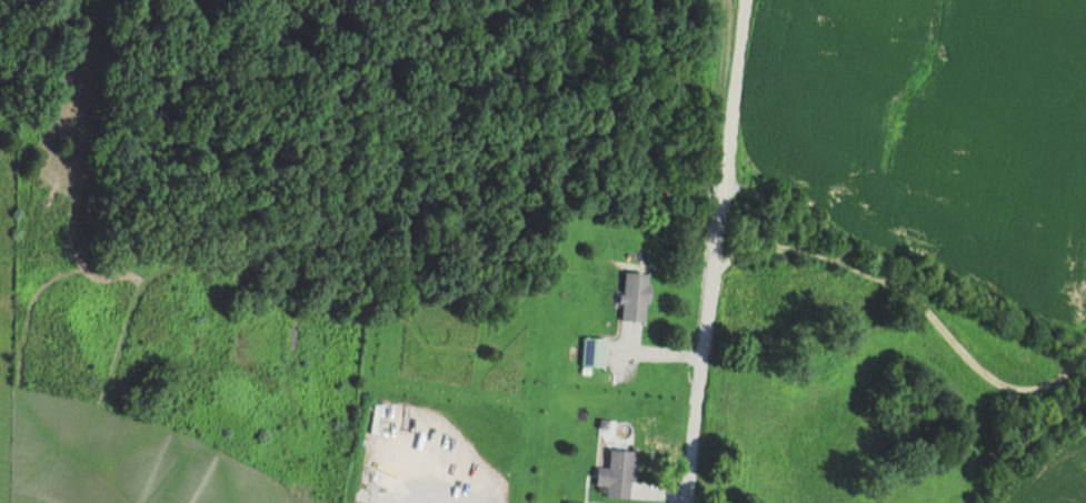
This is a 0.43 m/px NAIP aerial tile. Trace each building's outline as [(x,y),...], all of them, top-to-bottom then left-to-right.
[(650,321),(651,273),(624,272),(624,321),(650,321)] [(608,339),(585,338),(584,366),(607,367),(608,339)] [(637,451),(612,450),(611,467),(600,467),(599,485),(609,485),(609,497),(635,498),(637,451)]
